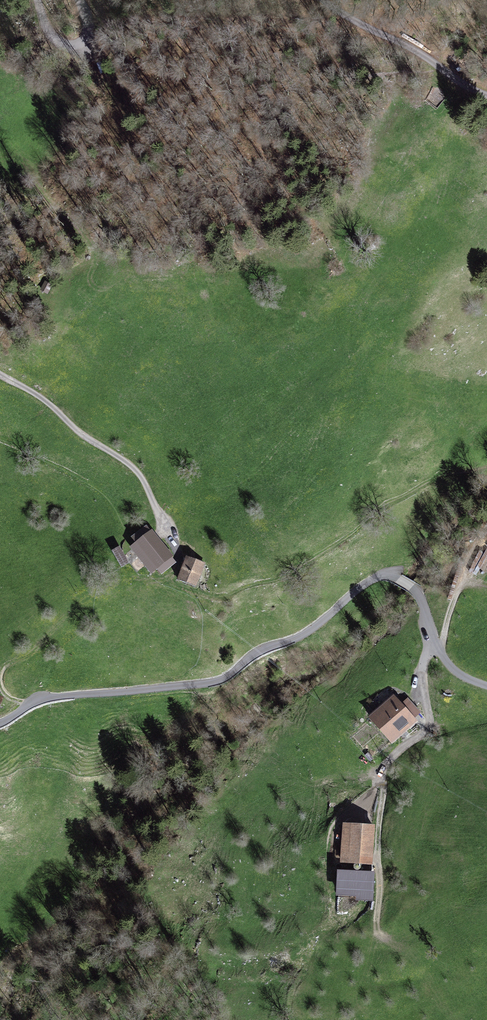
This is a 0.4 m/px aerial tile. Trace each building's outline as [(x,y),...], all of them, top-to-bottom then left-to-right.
[(135,543),(129,548),(152,575),(157,570),(162,575),(176,563),(172,558),(174,557),(152,530),(150,531),(146,526),(131,538),(135,543)] [(205,564),(186,557),(177,581),(196,588),(205,564)] [(420,717),(396,694),(369,720),(392,744),(420,717)] [(374,825),(341,824),(340,868),(373,868),(374,825)]
